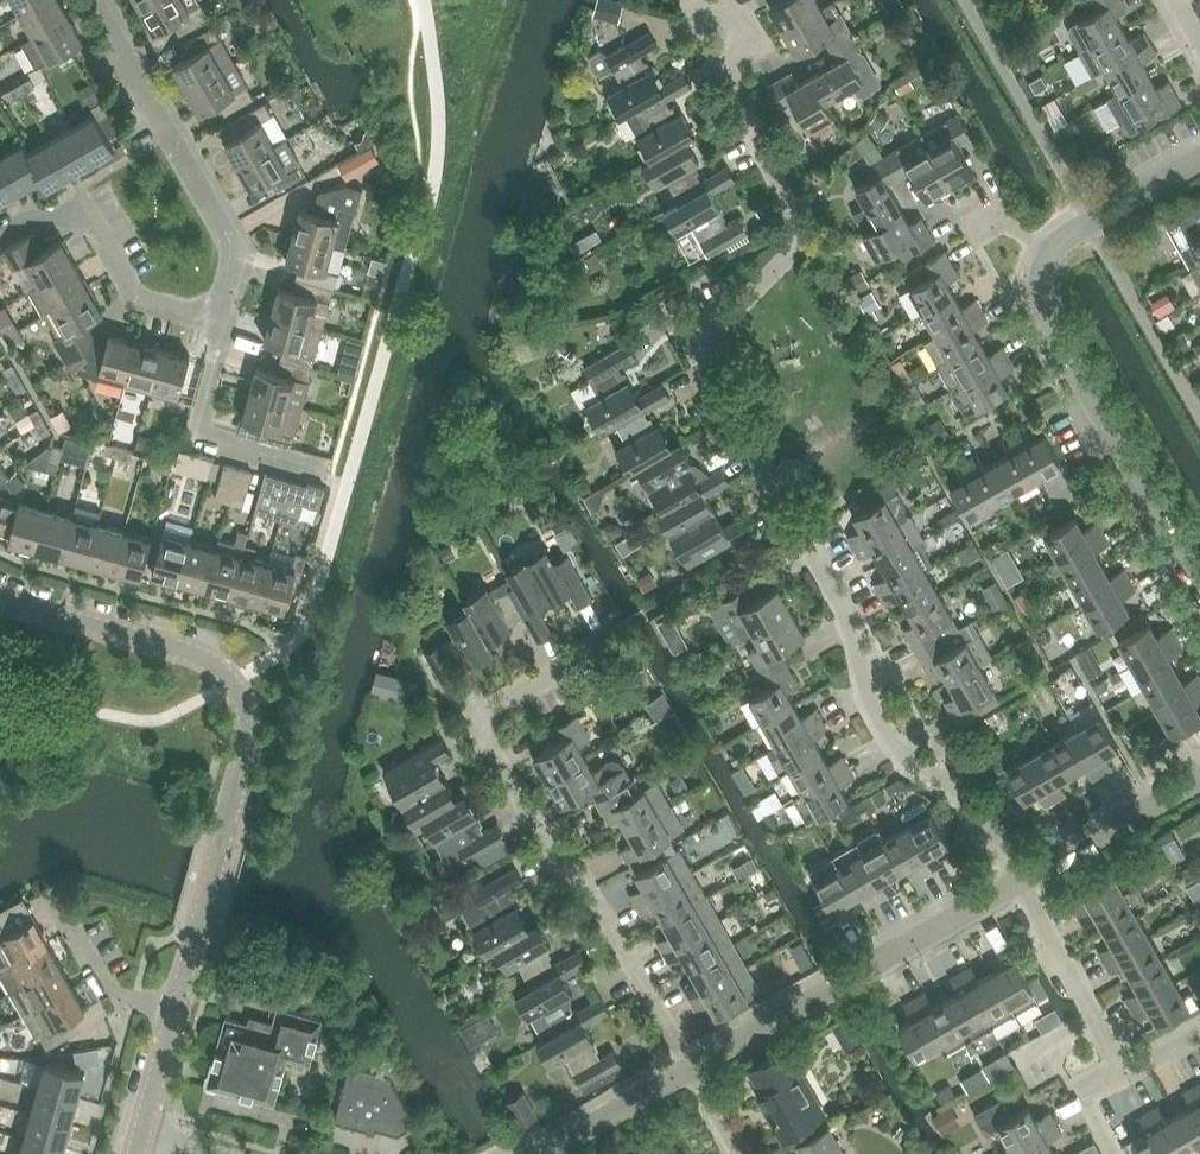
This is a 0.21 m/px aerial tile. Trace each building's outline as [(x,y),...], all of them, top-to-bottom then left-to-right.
[(44,0),(13,0),(21,13),(44,0)] [(69,17),(60,0),(44,0),(21,13),(34,37),(69,17)] [(158,0),(136,0),(142,9),(158,0)] [(198,0),(158,0),(142,9),(155,33),(172,23),(179,35),(208,18),(198,0)] [(596,16),(618,21),(623,2),(614,0),(600,0),(596,16)] [(770,6),(784,30),(822,8),(818,0),(780,0),(770,6)] [(889,14),(904,6),(900,0),(882,0),(889,14)] [(1091,46),(1121,29),(1115,17),(1126,11),(1120,0),(1089,0),(1095,12),(1071,26),(1069,27),(1068,28),(1068,29),(1068,30),(1067,31),(1067,33),(1068,34),(1068,35),(1079,53),(1091,46)] [(831,50),(854,38),(834,1),(822,8),(784,30),(798,54),(825,39),(831,50)] [(913,7),(901,13),(908,25),(919,18),(913,7)] [(69,17),(34,37),(22,44),(36,68),(84,41),(69,17)] [(191,56),(174,66),(187,89),(233,62),(213,27),(184,43),(191,56)] [(1091,46),(1079,53),(1092,77),(1104,69),(1149,45),(1143,34),(1129,42),(1121,29),(1091,46)] [(664,91),(661,84),(652,68),(649,70),(641,55),(659,44),(651,30),(607,56),(603,51),(596,55),(591,63),(596,70),(603,76),(615,69),(624,85),(609,93),(622,116),(638,107),(637,107),(664,91)] [(812,77),(822,95),(826,101),(854,85),(861,97),(881,85),(854,38),(831,50),(838,62),(812,77)] [(1118,93),(1148,76),(1141,63),(1155,55),(1149,45),(1104,69),(1118,93)] [(233,62),(187,89),(200,112),(218,102),(225,115),(254,98),(233,62)] [(661,84),(664,91),(637,107),(638,107),(650,130),(639,136),(652,158),(652,159),(687,138),(688,139),(696,134),(682,111),(675,116),(666,101),(693,86),(684,70),(661,84)] [(826,101),(822,95),(812,77),(799,85),(792,72),(768,86),(781,108),(794,101),(809,129),(833,115),(825,101),(826,101)] [(1118,93),(1105,100),(1124,132),(1130,134),(1180,105),(1167,82),(1156,89),(1148,76),(1118,93)] [(1041,77),(1031,83),(1037,93),(1047,87),(1041,77)] [(909,78),(895,87),(899,94),(913,86),(909,78)] [(16,86),(21,94),(34,87),(29,79),(16,86)] [(21,94),(16,86),(6,91),(9,95),(11,100),(21,94)] [(1054,98),(1042,105),(1050,118),(1062,112),(1054,98)] [(72,127),(92,162),(115,149),(99,120),(109,114),(102,102),(90,108),(94,115),(72,127)] [(239,165),(285,138),(265,103),(236,119),(243,132),(226,142),(239,165)] [(878,108),(870,122),(881,129),(889,116),(878,108)] [(958,114),(922,135),(950,183),(974,170),(959,143),(971,136),(958,114)] [(1072,121),(1065,125),(1069,132),(1076,128),(1072,121)] [(92,162),(72,127),(50,140),(70,175),(92,162)] [(361,141),(356,142),(361,152),(376,144),(369,131),(365,133),(364,137),(361,141)] [(950,183),(922,135),(909,142),(886,155),(898,177),(910,170),(926,197),(950,183)] [(285,138),(239,165),(252,189),(270,179),(277,191),(306,174),(285,138)] [(667,180),(680,202),(680,203),(708,187),(712,194),(712,193),(736,180),(727,165),(701,180),(693,165),(700,161),(688,139),(687,138),(652,159),(652,158),(643,163),(656,186),(667,180)] [(1110,138),(1098,145),(1105,156),(1117,150),(1110,138)] [(42,178),(41,178),(46,188),(70,175),(50,140),(28,152),(27,153),(42,178)] [(28,152),(23,142),(0,155),(0,156),(20,190),(41,178),(42,178),(27,153),(28,152)] [(876,144),(866,153),(872,163),(883,157),(876,144)] [(358,155),(342,164),(347,173),(363,164),(358,155)] [(853,215),(863,232),(876,225),(877,226),(902,211),(886,184),(898,177),(886,155),(883,157),(872,163),(863,168),(870,180),(856,188),(867,207),(853,215)] [(20,190),(0,156),(0,202),(20,190)] [(382,163),(377,168),(382,174),(388,169),(382,163)] [(356,209),(357,210),(362,189),(348,185),(320,193),(315,213),(300,209),(293,235),(332,246),(345,249),(356,209)] [(680,203),(680,202),(665,210),(678,234),(685,230),(694,247),(702,242),(709,254),(749,232),(740,218),(727,225),(718,210),(721,209),(712,193),(712,194),(708,187),(680,203)] [(552,193),(539,201),(547,216),(560,208),(552,193)] [(1199,263),(1199,208),(1168,227),(1191,268),(1199,263)] [(920,217),(909,223),(902,211),(877,226),(876,225),(863,232),(877,257),(894,247),(900,257),(906,259),(910,257),(911,253),(934,241),(920,217)] [(1150,229),(1130,240),(1136,251),(1156,240),(1150,229)] [(596,233),(575,245),(581,256),(602,244),(596,233)] [(26,262),(40,285),(76,265),(62,240),(43,251),(33,234),(3,251),(14,269),(26,262)] [(306,266),(302,280),(334,289),(338,274),(325,271),(332,246),(293,235),(286,261),(306,266)] [(924,311),(954,294),(947,282),(959,275),(945,251),(903,275),(924,311)] [(596,252),(584,259),(591,271),(603,264),(596,252)] [(374,258),(370,272),(382,275),(386,261),(374,258)] [(76,265),(40,285),(29,291),(43,315),(45,313),(89,288),(76,265)] [(860,268),(847,276),(855,290),(869,282),(860,268)] [(334,289),(302,280),(298,293),(279,288),(272,314),(323,328),(334,289)] [(93,336),(86,323),(103,313),(89,288),(45,313),(59,337),(54,339),(71,368),(93,336)] [(871,289),(857,297),(866,311),(879,304),(871,289)] [(924,311),(937,335),(982,310),(976,299),(962,307),(954,294),(924,311)] [(1168,294),(1152,303),(1159,316),(1175,307),(1168,294)] [(873,309),(867,313),(872,322),(878,319),(873,309)] [(925,342),(938,366),(981,341),(974,328),(988,320),(982,310),(937,335),(925,342)] [(312,368),(323,328),(272,314),(264,340),(284,345),(280,359),(312,368)] [(1168,314),(1157,320),(1164,331),(1174,325),(1168,314)] [(621,315),(611,321),(618,332),(628,326),(621,315)] [(5,336),(19,328),(13,319),(0,327),(5,336)] [(19,328),(5,336),(10,345),(24,337),(19,328)] [(562,331),(545,334),(548,352),(566,348),(562,331)] [(93,336),(71,368),(72,371),(125,385),(137,342),(109,335),(108,340),(93,336)] [(1183,335),(1175,340),(1182,351),(1190,347),(1183,335)] [(938,366),(952,389),(1009,357),(1002,346),(989,354),(981,341),(938,366)] [(151,392),(163,349),(137,342),(125,385),(151,392)] [(600,429),(615,420),(614,419),(642,403),(639,397),(640,396),(631,380),(627,382),(619,367),(637,357),(629,343),(585,367),(602,396),(586,405),(600,429)] [(151,392),(178,400),(179,399),(192,402),(203,364),(189,360),(190,357),(163,349),(151,392)] [(1009,357),(952,389),(965,413),(1008,389),(1001,375),(1015,367),(1009,357)] [(250,393),(302,408),(312,368),(280,359),(277,373),(257,367),(250,393)] [(11,380),(20,375),(13,364),(5,369),(11,380)] [(567,366),(555,373),(561,382),(572,375),(567,366)] [(20,375),(11,380),(18,392),(26,387),(20,375)] [(914,381),(905,386),(917,407),(926,402),(914,381)] [(663,383),(640,396),(639,397),(642,403),(614,419),(615,420),(627,443),(617,448),(630,472),(639,467),(638,466),(673,446),(673,445),(661,423),(653,427),(645,413),(671,398),(663,383)] [(302,408),(250,393),(243,419),(262,425),(259,439),(291,447),(302,408)] [(36,424),(45,419),(38,408),(30,413),(36,424)] [(63,409),(51,416),(59,431),(71,425),(63,409)] [(940,417),(927,425),(938,443),(951,436),(940,417)] [(45,419),(36,424),(43,436),(51,431),(45,419)] [(1032,441),(1024,427),(1013,433),(1039,477),(1063,464),(1046,433),(1032,441)] [(1016,490),(1039,477),(1013,433),(1003,439),(1011,453),(998,460),(1016,490)] [(66,439),(63,449),(77,453),(80,443),(66,439)] [(647,490),(660,513),(702,489),(706,496),(730,483),(722,469),(696,483),(688,468),(695,464),(681,441),(673,445),(673,446),(638,466),(639,467),(651,488),(647,490)] [(117,457),(120,448),(105,444),(103,453),(117,457)] [(62,449),(53,446),(52,449),(49,461),(59,463),(62,449)] [(47,448),(25,465),(56,474),(59,463),(49,461),(52,449),(47,448)] [(120,448),(117,457),(131,461),(134,451),(120,448)] [(195,455),(180,450),(174,469),(189,473),(195,455)] [(993,504),(1016,490),(998,460),(986,467),(978,453),(967,459),(993,504)] [(993,504),(967,459),(956,465),(964,479),(951,487),(974,527),(998,513),(993,504)] [(173,464),(159,460),(156,469),(170,473),(173,464)] [(213,461),(209,477),(216,479),(220,463),(213,461)] [(229,503),(239,468),(225,464),(215,499),(229,503)] [(239,468),(229,503),(243,506),(248,489),(253,472),(239,468)] [(0,476),(0,486),(10,477),(7,473),(0,476)] [(15,473),(5,482),(14,493),(25,485),(15,473)] [(282,517),(291,483),(265,475),(256,510),(282,517)] [(586,481),(576,486),(581,495),(591,490),(586,481)] [(891,481),(862,498),(867,507),(897,491),(891,481)] [(291,483),(282,517),(297,521),(301,506),(319,511),(326,487),(312,483),(307,487),(291,483)] [(243,506),(243,508),(251,511),(256,491),(248,489),(243,506)] [(599,489),(584,497),(592,512),(599,508),(603,496),(599,489)] [(702,489),(660,513),(690,565),(743,535),(735,521),(721,528),(713,514),(716,512),(706,496),(702,489)] [(854,547),(898,521),(909,516),(895,491),(867,507),(855,515),(862,528),(848,536),(854,547)] [(36,549),(46,510),(0,497),(0,531),(10,534),(8,541),(36,549)] [(76,505),(73,517),(62,556),(88,563),(99,524),(102,512),(76,505)] [(961,517),(956,508),(944,515),(949,523),(961,517)] [(62,556),(73,517),(46,510),(36,549),(62,556)] [(1045,534),(1058,559),(1078,548),(1103,532),(1097,522),(1082,531),(1075,517),(1045,534)] [(874,549),(882,563),(912,545),(898,521),(854,547),(860,557),(874,549)] [(99,524),(88,563),(114,570),(125,531),(99,524)] [(611,524),(604,527),(611,539),(622,533),(618,526),(611,524)] [(567,525),(559,530),(569,547),(577,542),(567,525)] [(125,531),(114,570),(141,578),(147,557),(152,538),(125,531)] [(152,538),(147,557),(156,559),(163,533),(154,531),(152,538)] [(216,547),(217,548),(206,588),(232,595),(245,546),(249,534),(238,531),(235,544),(218,539),(216,547)] [(1103,532),(1078,548),(1058,559),(1071,582),(1102,564),(1095,551),(1109,542),(1103,532)] [(180,581),(191,540),(163,533),(156,559),(152,573),(180,581)] [(206,588),(217,548),(216,547),(191,540),(180,581),(206,588)] [(920,540),(912,545),(882,563),(889,575),(875,583),(881,594),(925,569),(934,564),(920,540)] [(974,541),(958,550),(966,563),(982,553),(974,541)] [(449,544),(440,548),(446,559),(455,555),(449,544)] [(256,549),(245,546),(232,595),(258,602),(269,562),(254,558),(256,549)] [(532,612),(539,609),(555,599),(553,597),(569,588),(579,605),(593,597),(568,554),(554,562),(546,548),(508,569),(513,578),(516,584),(517,584),(532,612)] [(269,562),(258,602),(285,609),(294,578),(300,580),(305,562),(295,559),(292,568),(269,562)] [(1109,576),(1102,564),(1071,582),(1085,605),(1130,579),(1123,567),(1109,576)] [(939,592),(925,569),(881,594),(887,604),(901,596),(909,610),(939,592)] [(649,570),(637,578),(644,591),(657,583),(649,570)] [(552,632),(539,609),(532,612),(517,584),(516,584),(513,578),(490,591),(487,586),(464,600),(468,608),(469,608),(489,643),(490,642),(512,630),(508,623),(523,614),(538,640),(552,632)] [(1136,590),(1130,579),(1085,605),(1099,628),(1129,610),(1122,598),(1136,590)] [(721,601),(742,638),(754,632),(753,631),(792,610),(778,586),(751,602),(744,589),(721,601)] [(959,628),(939,592),(909,610),(916,622),(905,628),(918,652),(959,628)] [(1014,596),(1013,597),(1021,610),(1022,610),(1030,605),(1022,592),(1014,596)] [(1004,595),(991,602),(994,608),(1007,600),(1004,595)] [(469,608),(468,608),(447,620),(455,635),(426,652),(448,690),(462,682),(454,669),(470,660),(471,663),(494,650),(490,642),(489,643),(469,608)] [(806,634),(792,610),(753,631),(754,632),(761,645),(750,651),(763,674),(785,661),(778,650),(806,634)] [(1119,640),(1149,623),(1145,615),(1114,632),(1119,640)] [(672,616),(658,624),(674,652),(687,645),(672,616)] [(938,670),(946,683),(980,664),(992,656),(972,621),(959,628),(918,652),(931,674),(938,670)] [(1119,640),(1132,664),(1178,639),(1171,627),(1157,635),(1150,623),(1149,623),(1119,640)] [(1024,638),(1015,643),(1019,651),(1028,645),(1024,638)] [(1132,664),(1146,688),(1177,670),(1170,656),(1183,649),(1178,639),(1132,664)] [(750,697),(764,721),(794,703),(787,691),(798,684),(785,661),(763,674),(770,686),(750,697)] [(980,664),(946,683),(953,696),(946,700),(960,724),(1001,700),(980,664)] [(1158,710),(1199,687),(1199,679),(1197,674),(1184,682),(1177,670),(1146,688),(1158,710)] [(385,673),(380,692),(404,699),(409,680),(385,673)] [(1104,680),(1093,686),(1098,694),(1108,688),(1104,680)] [(1158,710),(1172,735),(1199,719),(1199,712),(1196,704),(1199,701),(1199,687),(1158,710)] [(1037,689),(1028,695),(1031,700),(1040,694),(1037,689)] [(764,721),(777,744),(822,719),(816,708),(802,716),(794,703),(764,721)] [(548,778),(587,757),(579,744),(591,737),(577,714),(555,727),(562,739),(535,755),(548,778)] [(1118,747),(1100,716),(1076,729),(1102,775),(1113,768),(1105,754),(1118,747)] [(777,744),(767,750),(780,774),(791,768),(821,751),(814,738),(828,730),(822,719),(777,744)] [(1076,729),(1055,741),(1072,772),(1083,766),(1091,780),(1102,775),(1076,729)] [(423,817),(457,798),(457,797),(444,775),(442,776),(433,762),(451,752),(443,737),(384,770),(414,823),(424,818),(423,817)] [(1055,741),(1031,755),(1056,800),(1068,794),(1060,779),(1072,772),(1055,741)] [(804,791),(849,766),(843,755),(828,763),(821,751),(791,768),(804,791)] [(1056,800),(1031,755),(1008,768),(1025,799),(1038,792),(1046,806),(1056,800)] [(548,778),(562,803),(589,787),(596,799),(638,775),(629,761),(627,758),(626,758),(625,757),(622,756),(620,756),(619,756),(617,757),(594,770),(587,757),(548,778)] [(849,766),(804,791),(794,797),(807,821),(848,798),(840,785),(855,777),(849,766)] [(628,828),(671,804),(657,780),(645,787),(638,775),(596,799),(609,822),(620,815),(628,828)] [(749,780),(741,785),(746,792),(753,788),(749,780)] [(880,788),(863,798),(870,809),(887,799),(880,788)] [(423,817),(424,818),(436,840),(451,831),(467,861),(477,855),(503,840),(506,839),(498,824),(485,832),(476,817),(479,816),(465,792),(457,797),(457,798),(423,817)] [(901,813),(908,825),(934,870),(944,864),(936,850),(950,842),(926,799),(901,813)] [(671,804),(628,828),(635,841),(621,849),(628,861),(637,855),(669,837),(685,828),(671,804)] [(851,804),(839,811),(846,823),(858,816),(856,813),(851,804)] [(763,805),(755,809),(760,817),(767,812),(763,805)] [(885,838),(903,869),(915,862),(923,876),(934,870),(908,825),(885,838)] [(856,841),(888,896),(898,891),(890,876),(903,869),(885,838),(880,828),(856,841)] [(1159,835),(1160,837),(1162,842),(1175,836),(1171,829),(1159,835)] [(669,837),(637,855),(641,862),(673,843),(669,837)] [(1160,837),(1151,842),(1156,852),(1165,847),(1162,842),(1160,837)] [(503,840),(477,855),(483,867),(510,853),(503,840)] [(834,854),(857,895),(869,888),(877,902),(888,896),(856,841),(834,854)] [(673,843),(641,862),(644,868),(676,850),(673,843)] [(637,904),(693,872),(679,848),(676,850),(644,868),(637,872),(645,886),(631,894),(637,904)] [(834,854),(809,868),(826,898),(838,919),(841,923),(852,917),(844,903),(857,895),(834,854)] [(1180,877),(1185,886),(1199,878),(1199,866),(1195,869),(1191,864),(1183,868),(1186,874),(1180,877)] [(1072,903),(1079,915),(1123,889),(1109,865),(1079,883),(1086,895),(1072,903)] [(488,952),(495,948),(495,947),(531,927),(530,926),(518,904),(515,906),(507,891),(524,881),(516,866),(474,890),(471,885),(439,903),(448,918),(463,909),(488,952)] [(693,872),(637,904),(643,914),(657,906),(664,920),(706,896),(693,872)] [(1136,913),(1123,889),(1079,915),(1084,925),(1098,916),(1106,930),(1136,913)] [(408,895),(396,902),(403,914),(415,907),(408,895)] [(706,896),(664,920),(672,933),(658,940),(664,951),(720,919),(706,896)] [(826,898),(815,904),(827,925),(838,919),(826,898)] [(47,941),(34,919),(19,927),(8,908),(0,912),(0,968),(47,941)] [(1149,935),(1136,913),(1106,930),(1113,942),(1099,950),(1105,961),(1149,935)] [(720,919),(664,951),(670,962),(684,954),(691,967),(733,942),(720,919)] [(564,977),(588,963),(579,949),(553,964),(545,949),(552,945),(539,922),(530,926),(531,927),(495,947),(495,948),(508,970),(519,964),(531,985),(531,986),(559,970),(564,977)] [(1163,959),(1149,935),(1105,961),(1111,971),(1126,963),(1133,976),(1163,959)] [(0,968),(0,974),(10,992),(60,964),(47,941),(0,968)] [(733,942),(691,967),(698,979),(684,987),(690,998),(747,966),(733,942)] [(1016,1013),(1040,1000),(1030,983),(1008,945),(997,951),(1005,965),(993,972),(1016,1013)] [(810,956),(799,962),(804,969),(814,963),(810,956)] [(1176,981),(1163,959),(1133,976),(1140,988),(1126,996),(1132,1007),(1176,981)] [(60,964),(10,992),(23,1014),(72,986),(60,964)] [(747,966),(690,998),(696,1009),(710,1001),(718,1015),(760,991),(747,966)] [(972,966),(962,971),(994,1026),(1016,1013),(993,972),(980,980),(972,966)] [(581,1018),(586,1024),(609,1011),(601,997),(575,1011),(567,996),(573,993),(564,977),(559,970),(531,986),(531,985),(516,994),(529,1017),(531,1016),(544,1039),(553,1033),(553,1034),(581,1018)] [(994,1026),(962,971),(951,978),(959,992),(946,999),(970,1040),(994,1026)] [(1039,978),(1030,983),(1040,1000),(1048,995),(1039,978)] [(1132,1007),(1138,1017),(1152,1009),(1160,1023),(1190,1006),(1185,998),(1176,981),(1132,1007)] [(72,986),(23,1014),(33,1032),(39,1033),(47,1048),(57,1042),(50,1029),(86,1009),(72,986)] [(970,1040),(946,999),(934,1006),(926,992),(915,999),(940,1043),(946,1054),(970,1040)] [(1193,994),(1185,998),(1190,1006),(1197,1002),(1193,994)] [(940,1043),(915,999),(905,1004),(913,1019),(899,1026),(917,1057),(940,1043)] [(271,1029),(225,1016),(210,1074),(221,1077),(218,1089),(275,1104),(288,1058),(311,1065),(323,1019),(277,1006),(271,1029)] [(595,1041),(586,1024),(581,1018),(553,1034),(553,1033),(544,1039),(538,1042),(551,1065),(566,1056),(586,1091),(625,1068),(614,1049),(601,1057),(593,1042),(595,1041)] [(846,1019),(835,1026),(842,1039),(853,1033),(846,1019)] [(474,1022),(461,1029),(467,1038),(479,1031),(474,1022)] [(89,1064),(86,1048),(75,1050),(77,1066),(89,1064)] [(788,1048),(751,1069),(764,1091),(759,1094),(784,1138),(821,1117),(797,1074),(801,1072),(788,1048)] [(46,1062),(39,1088),(78,1099),(85,1073),(46,1062)] [(410,1112),(388,1073),(351,1063),(335,1121),(367,1129),(368,1126),(398,1134),(409,1128),(402,1117),(410,1112)] [(949,1084),(935,1092),(941,1101),(954,1094),(949,1084)] [(1198,1144),(1199,1142),(1199,1094),(1195,1086),(1184,1093),(1192,1106),(1180,1113),(1198,1144)] [(32,1112),(72,1123),(78,1099),(39,1088),(32,1112)] [(524,1092),(507,1101),(522,1126),(538,1117),(524,1092)] [(1057,1121),(1050,1110),(1036,1118),(1029,1106),(1014,1115),(1005,1099),(979,1114),(989,1132),(1000,1126),(1012,1147),(1057,1121)] [(1180,1113),(1167,1120),(1159,1107),(1149,1113),(1173,1153),(1179,1153),(1198,1144),(1180,1113)] [(948,1108),(933,1117),(942,1133),(957,1124),(948,1108)] [(72,1123),(32,1112),(25,1137),(65,1148),(72,1123)] [(1149,1113),(1137,1120),(1145,1133),(1133,1140),(1141,1153),(1173,1153),(1149,1113)] [(1056,1153),(1049,1141),(1063,1132),(1057,1121),(1012,1147),(1002,1153),(1055,1153),(1056,1153)] [(830,1130),(799,1148),(802,1153),(844,1153),(830,1130)] [(65,1148),(25,1137),(20,1153),(63,1153),(65,1148)] [(638,1153),(678,1153),(668,1137),(638,1153)]
